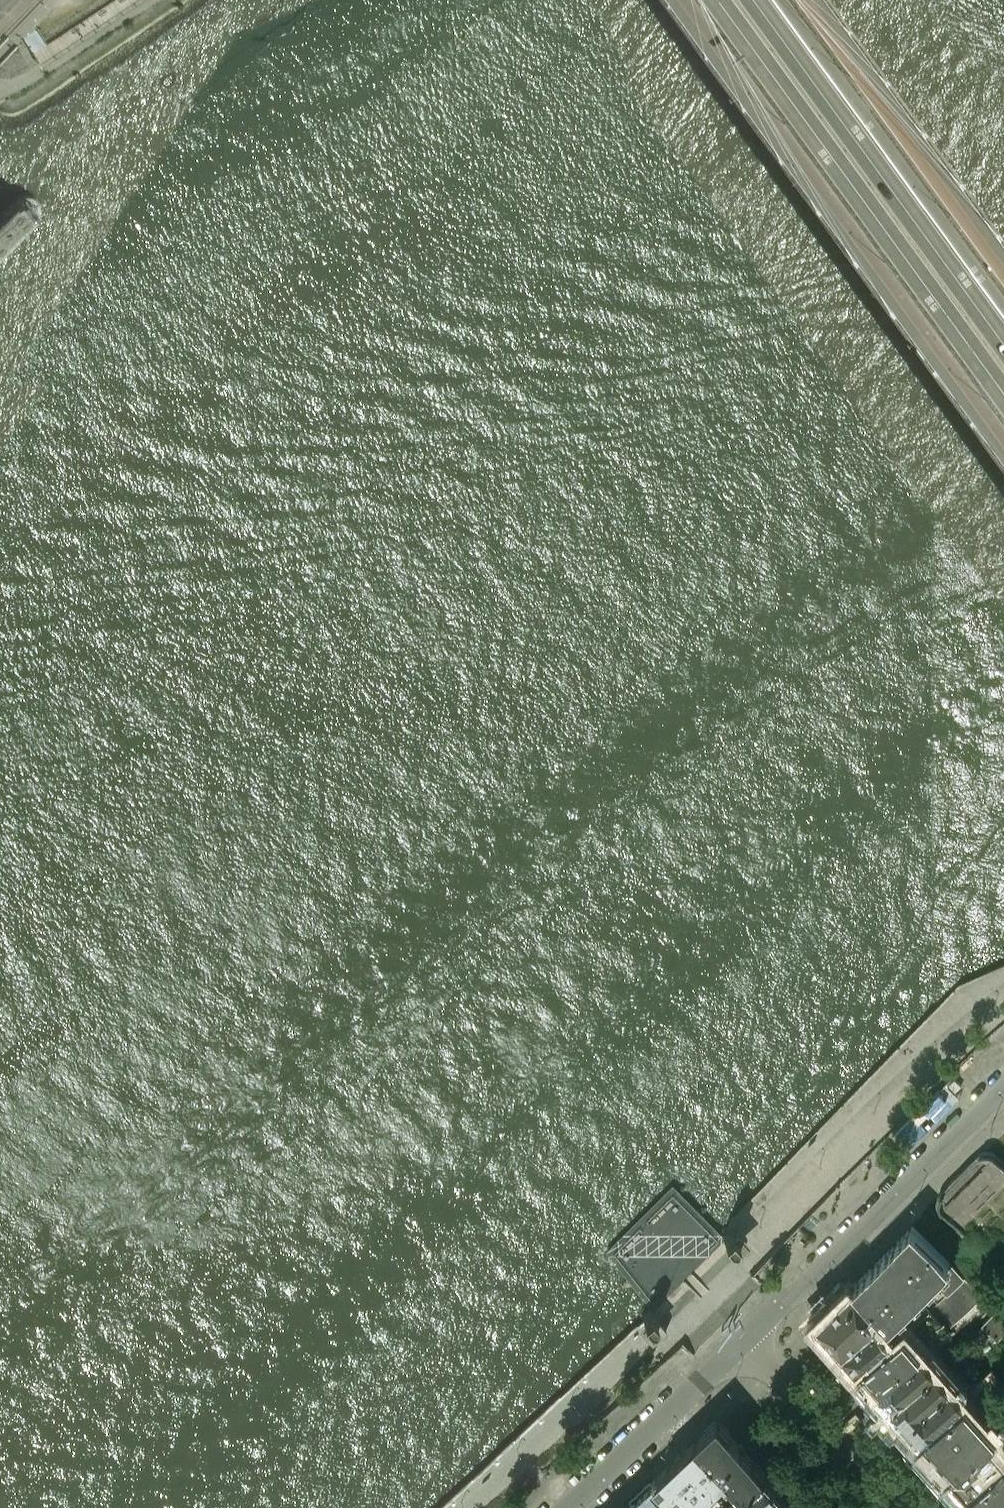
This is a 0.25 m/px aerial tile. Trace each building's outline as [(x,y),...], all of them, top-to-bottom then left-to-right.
[(912,1225),(884,1253),(919,1291),(934,1277),(948,1291),(965,1277),(930,1242),(912,1225)] [(884,1253),(855,1282),(883,1313),(887,1317),(890,1320),(919,1291),(884,1253)] [(893,1339),(861,1366),(879,1387),(922,1348),(968,1308),(982,1294),(965,1277),(948,1291),(905,1328),(905,1329),(893,1339)] [(822,1322),(844,1347),(883,1313),(855,1282),(822,1314),(822,1322)] [(1003,1331),(1003,1317),(996,1309),(982,1323),(997,1338),(1003,1331)] [(883,1313),(844,1347),(861,1366),(893,1339),(879,1324),(887,1317),(883,1313)] [(922,1348),(879,1387),(893,1403),(936,1364),(922,1348)] [(936,1364),(893,1403),(906,1418),(950,1380),(936,1364)] [(922,1435),(953,1471),(997,1433),(996,1432),(980,1413),(1003,1391),(1003,1390),(990,1374),(965,1397),(922,1435)] [(950,1380),(906,1418),(922,1435),(965,1397),(950,1380)] [(766,1472),(722,1422),(719,1417),(715,1421),(696,1439),(726,1472),(745,1492),(766,1472)] [(953,1471),(970,1490),(1003,1460),(1003,1431),(1001,1428),(996,1432),(997,1433),(953,1471)] [(726,1472),(696,1439),(657,1475),(688,1507),(690,1507),(708,1490),(707,1489),(726,1472)] [(970,1490),(986,1507),(1003,1507),(1003,1460),(970,1490)] [(783,1491),(766,1472),(745,1492),(727,1507),(764,1507),(783,1491)] [(654,1478),(633,1498),(642,1507),(681,1507),(654,1478)] [(783,1491),(764,1507),(798,1507),(783,1491)] [(633,1498),(622,1507),(642,1507),(633,1498)]
